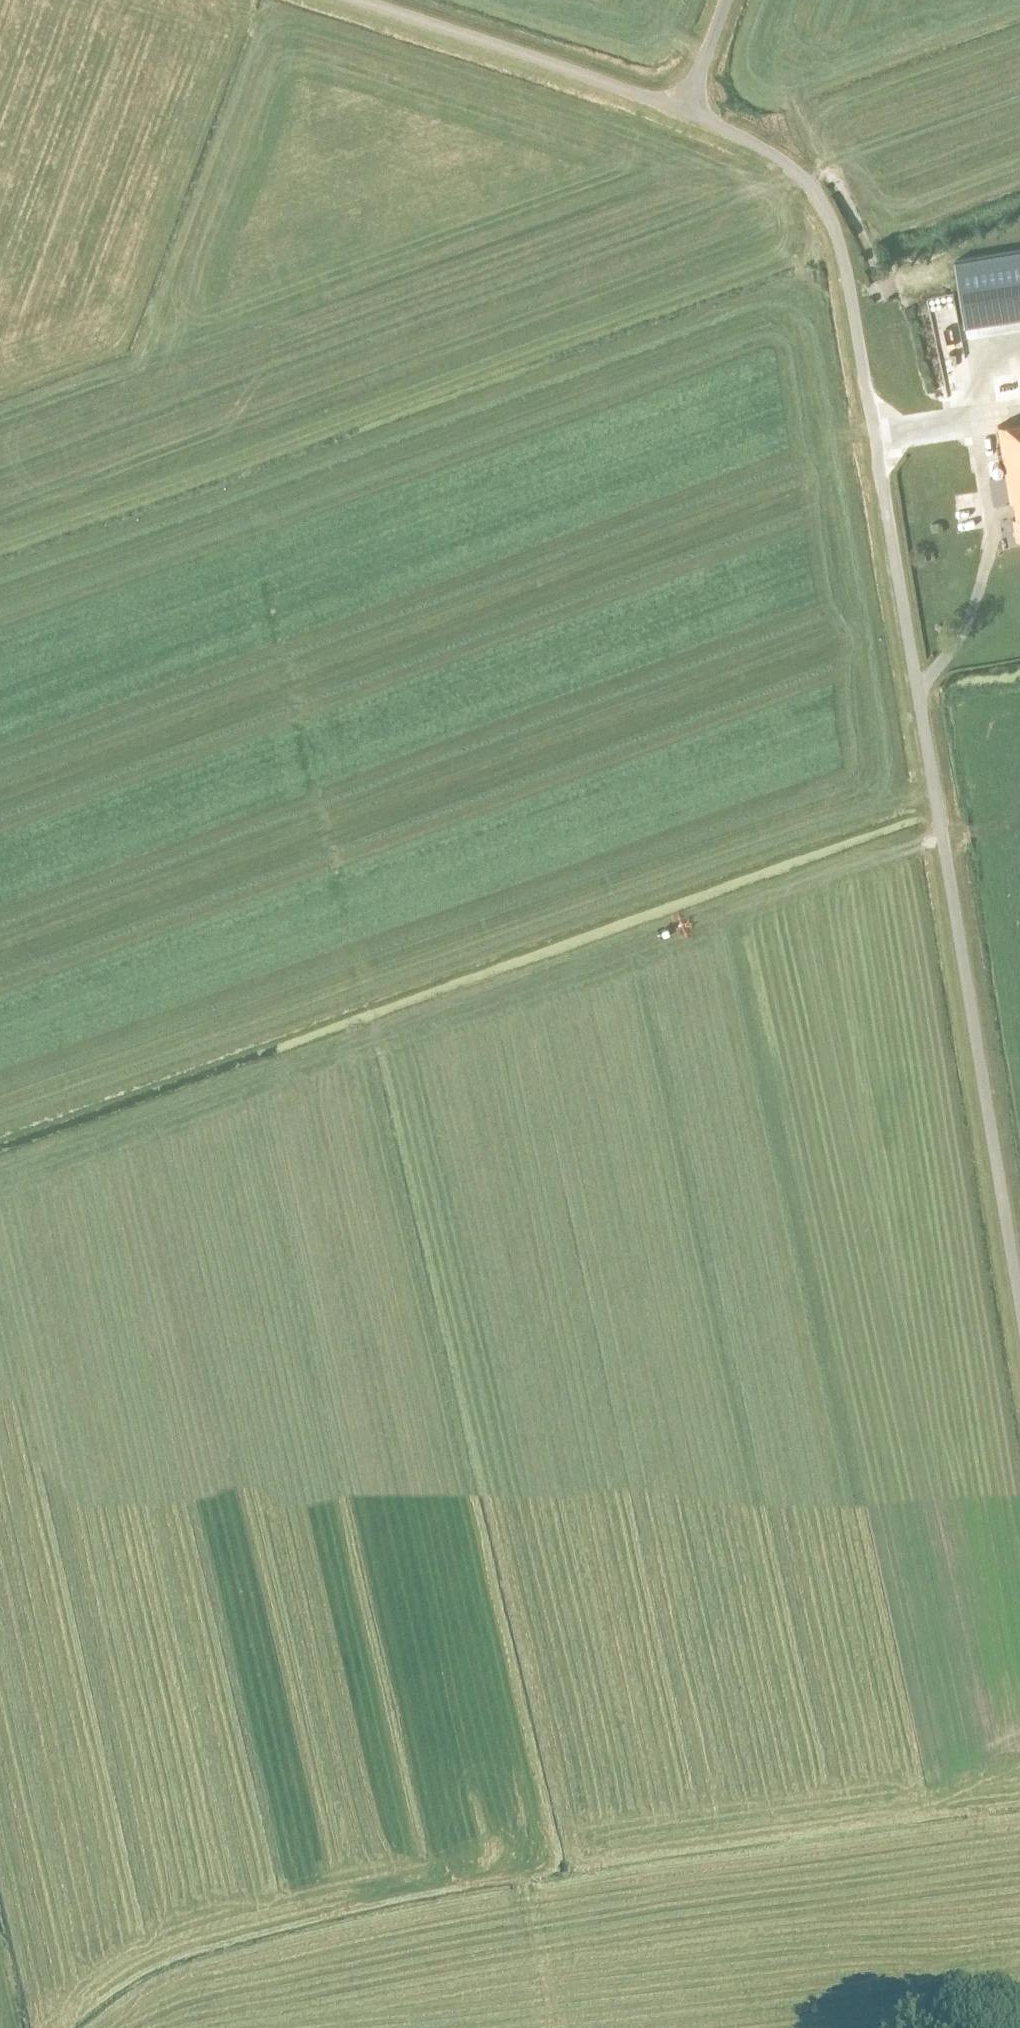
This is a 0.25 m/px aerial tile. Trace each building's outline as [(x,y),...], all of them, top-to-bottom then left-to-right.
[(953,260),(963,323),(1019,314),(1019,249),(953,260)] [(1006,320),(1007,333),(1019,333),(1019,320),(1006,320)] [(1015,539),(1019,538),(1019,421),(997,425),(1009,501),(1012,500),(1015,516),(1011,517),(1015,539)]
